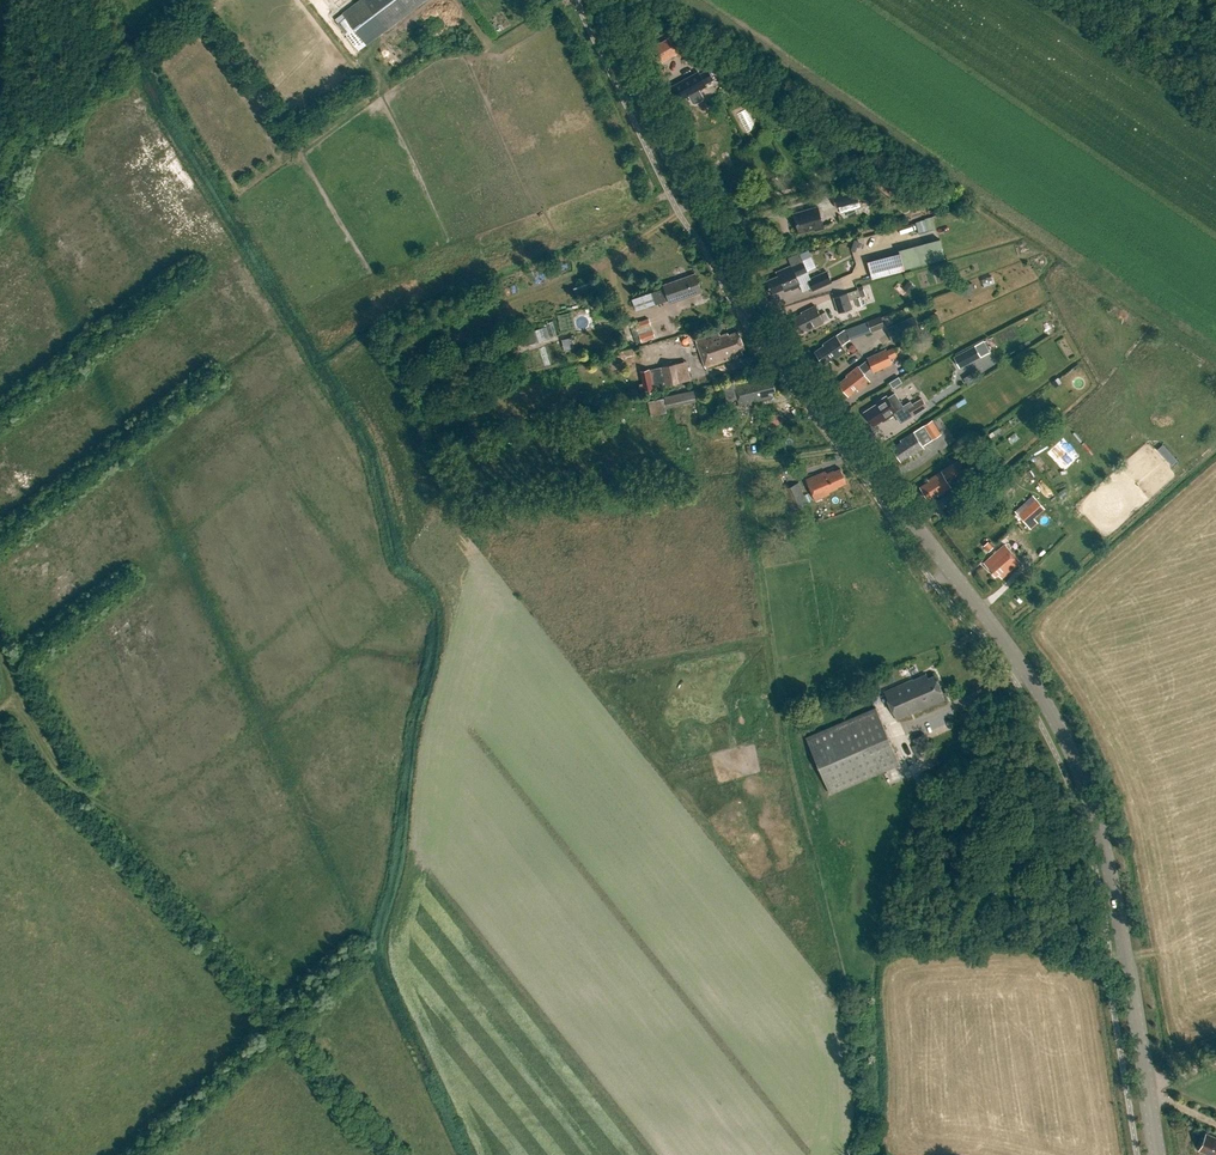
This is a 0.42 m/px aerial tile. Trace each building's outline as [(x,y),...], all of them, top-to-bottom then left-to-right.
[(343,13),(366,43),(425,0),(360,0),(343,13)] [(677,33),(669,37),(680,57),(688,53),(677,33)] [(699,73),(673,87),(679,99),(688,94),(689,96),(706,87),(705,85),(713,80),(708,71),(700,75),(699,73)] [(746,110),(737,114),(747,133),(755,129),(746,110)] [(855,186),(832,193),(836,208),(839,207),(841,213),(861,208),(855,186)] [(818,207),(793,214),(799,233),(814,229),(814,230),(824,228),(818,207)] [(917,223),(921,234),(931,230),(926,219),(917,223)] [(901,255),(868,263),(873,279),(905,271),(901,255)] [(802,261),(791,266),(776,272),(778,276),(766,281),(772,294),(784,288),(785,291),(792,288),(792,289),(800,286),(796,278),(807,273),(802,261)] [(807,279),(812,291),(831,283),(826,271),(807,279)] [(670,302),(702,291),(696,274),(665,285),(666,288),(632,299),(636,311),(657,303),(669,298),(670,302)] [(859,289),(833,297),(838,313),(852,309),(850,301),(861,297),(859,289)] [(866,289),(861,290),(865,304),(869,303),(866,289)] [(862,297),(855,299),(858,307),(864,305),(862,297)] [(998,315),(1018,308),(1014,298),(994,305),(998,315)] [(810,330),(823,323),(823,322),(829,319),(826,312),(819,315),(814,305),(801,312),(801,314),(792,319),(799,333),(809,328),(810,330)] [(926,329),(919,315),(885,330),(891,345),(926,329)] [(884,327),(881,317),(868,323),(871,332),(884,327)] [(637,331),(651,326),(649,319),(635,323),(637,331)] [(546,340),(542,329),(523,334),(527,345),(546,340)] [(833,360),(846,351),(842,345),(849,340),(842,330),(822,344),(823,346),(815,351),(824,365),(832,359),(833,360)] [(642,343),(656,338),(653,331),(639,335),(642,343)] [(742,350),(745,349),(740,332),(731,335),(729,332),(721,335),(720,332),(698,340),(708,367),(744,354),(742,350)] [(567,350),(577,347),(574,338),(565,340),(567,350)] [(985,340),(955,358),(962,370),(992,351),(985,340)] [(859,366),(846,376),(847,377),(838,384),(848,397),(857,390),(858,391),(871,381),(865,374),(872,368),(874,372),(892,364),(886,350),(868,358),(868,359),(859,366)] [(991,353),(978,362),(984,369),(996,361),(991,353)] [(649,369),(653,388),(691,380),(687,361),(649,369)] [(746,383),(748,389),(754,388),(755,394),(757,394),(759,400),(759,401),(775,397),(774,392),(777,391),(773,375),(770,374),(763,375),(764,379),(746,383)] [(899,377),(889,383),(893,389),(902,384),(899,377)] [(754,388),(748,389),(746,383),(738,385),(736,385),(736,386),(735,386),(734,382),(723,385),(727,402),(740,398),(741,406),(743,405),(755,402),(755,401),(759,400),(757,394),(755,394),(754,388)] [(694,390),(665,397),(667,408),(696,401),(694,390)] [(888,399),(887,397),(877,403),(878,405),(865,413),(873,427),(883,421),(883,422),(897,414),(896,412),(903,408),(895,394),(888,399)] [(666,414),(662,400),(648,403),(652,417),(666,414)] [(922,400),(908,408),(913,417),(927,408),(922,400)] [(911,457),(924,449),(922,446),(941,434),(932,420),(913,432),(914,432),(900,441),(901,442),(892,448),(901,462),(910,456),(911,457)] [(1167,444),(1161,449),(1173,466),(1180,461),(1167,444)] [(947,482),(958,475),(957,474),(963,470),(957,461),(951,465),(951,464),(927,480),(928,481),(919,487),(928,500),(937,495),(938,496),(951,488),(947,482)] [(828,471),(808,479),(817,500),(832,494),(831,491),(839,488),(839,487),(849,483),(842,468),(836,471),(835,471),(828,473),(828,471)] [(800,483),(785,489),(793,510),(809,504),(800,483)] [(1037,499),(1018,515),(1027,525),(1045,509),(1037,499)] [(1020,562),(1017,559),(1011,551),(1005,544),(984,563),(995,576),(998,574),(1002,579),(1020,562)] [(943,694),(944,693),(936,676),(924,681),(922,677),(916,680),(915,679),(885,692),(898,721),(945,700),(943,694)] [(878,708),(806,738),(830,794),(902,764),(878,708)] [(911,746),(917,758),(922,756),(920,751),(931,746),(924,734),(913,739),(915,744),(911,746)] [(1207,1135),(1200,1151),(1211,1154),(1215,1154),(1215,1139),(1207,1135)]
